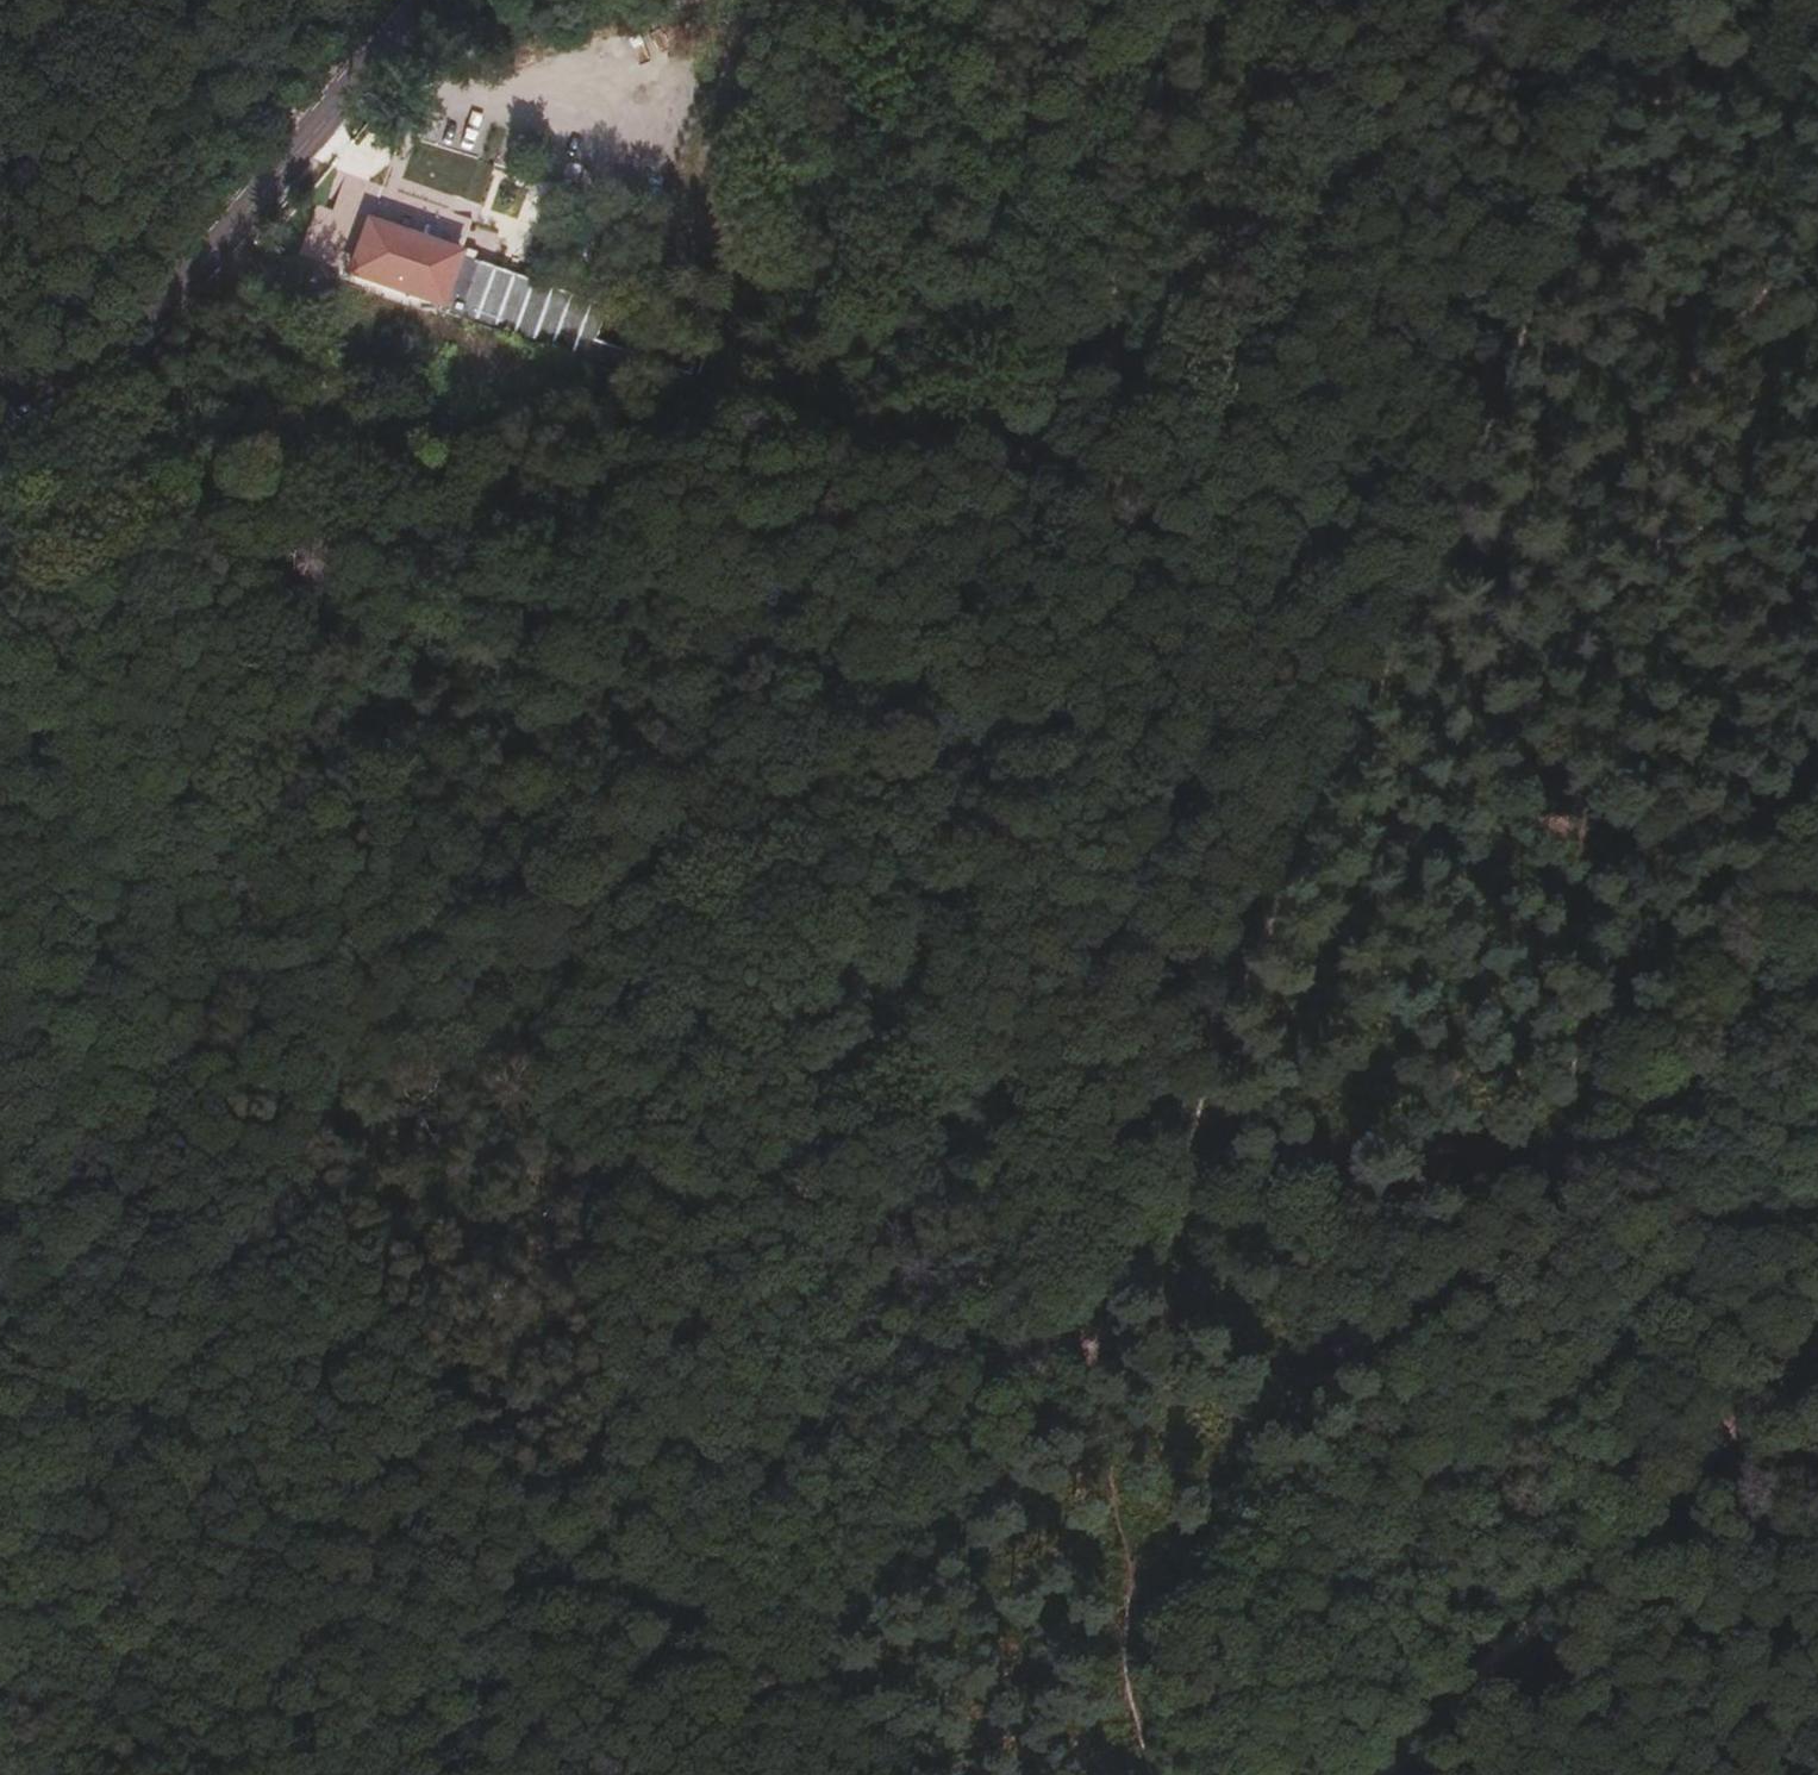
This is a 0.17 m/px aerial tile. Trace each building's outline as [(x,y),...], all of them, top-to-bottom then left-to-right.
[(351,278),(442,312),(462,257),(371,223),(351,278)] [(462,257),(442,312),(574,362),(595,307),(462,257)]
